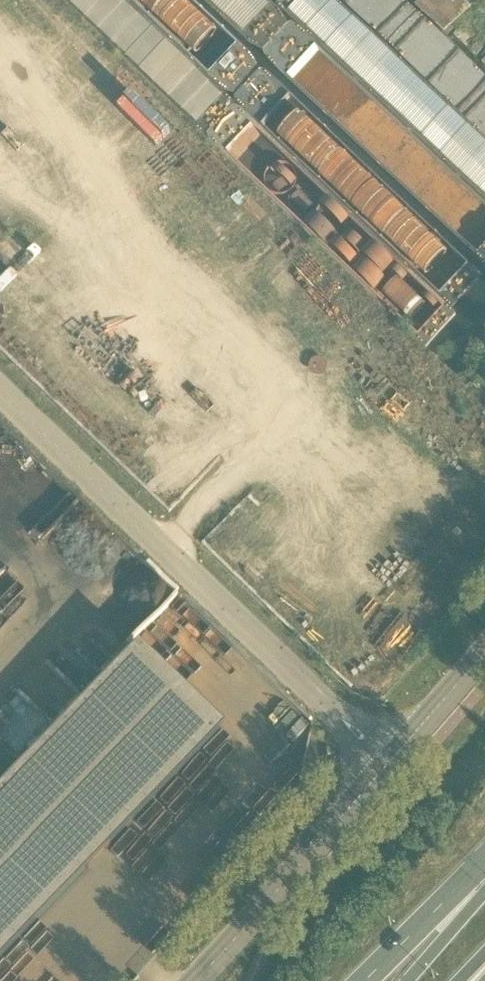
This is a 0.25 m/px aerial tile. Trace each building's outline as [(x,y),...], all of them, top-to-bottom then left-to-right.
[(220,727),(135,645),(0,786),(0,956),(220,727)]
